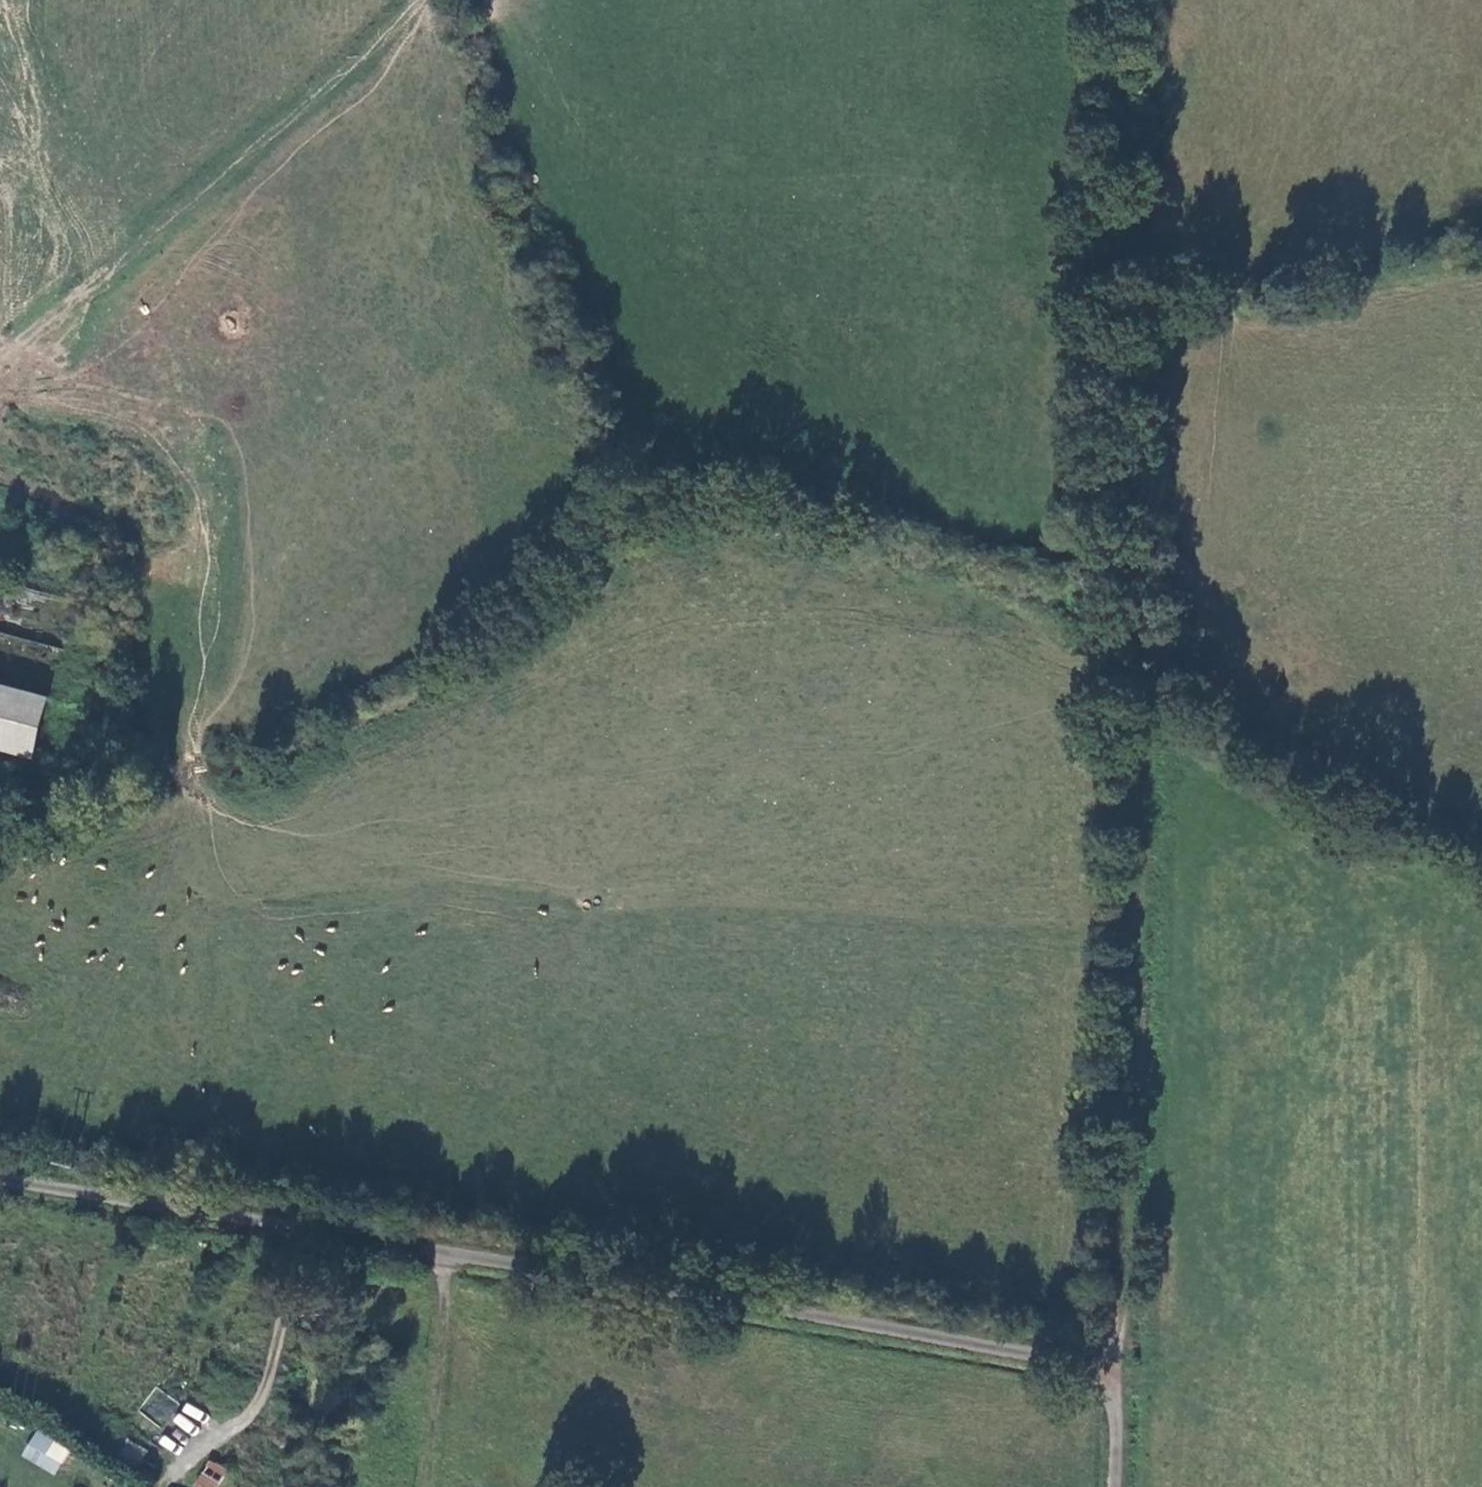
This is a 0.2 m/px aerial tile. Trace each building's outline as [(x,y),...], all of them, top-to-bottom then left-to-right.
[(0,680),(0,743),(37,752),(51,693),(0,680)] [(55,1475),(71,1449),(36,1429),(21,1455),(55,1475)] [(127,1441),(121,1453),(140,1462),(146,1449),(127,1441)] [(231,1476),(216,1465),(200,1486),(223,1486),(231,1476)]
